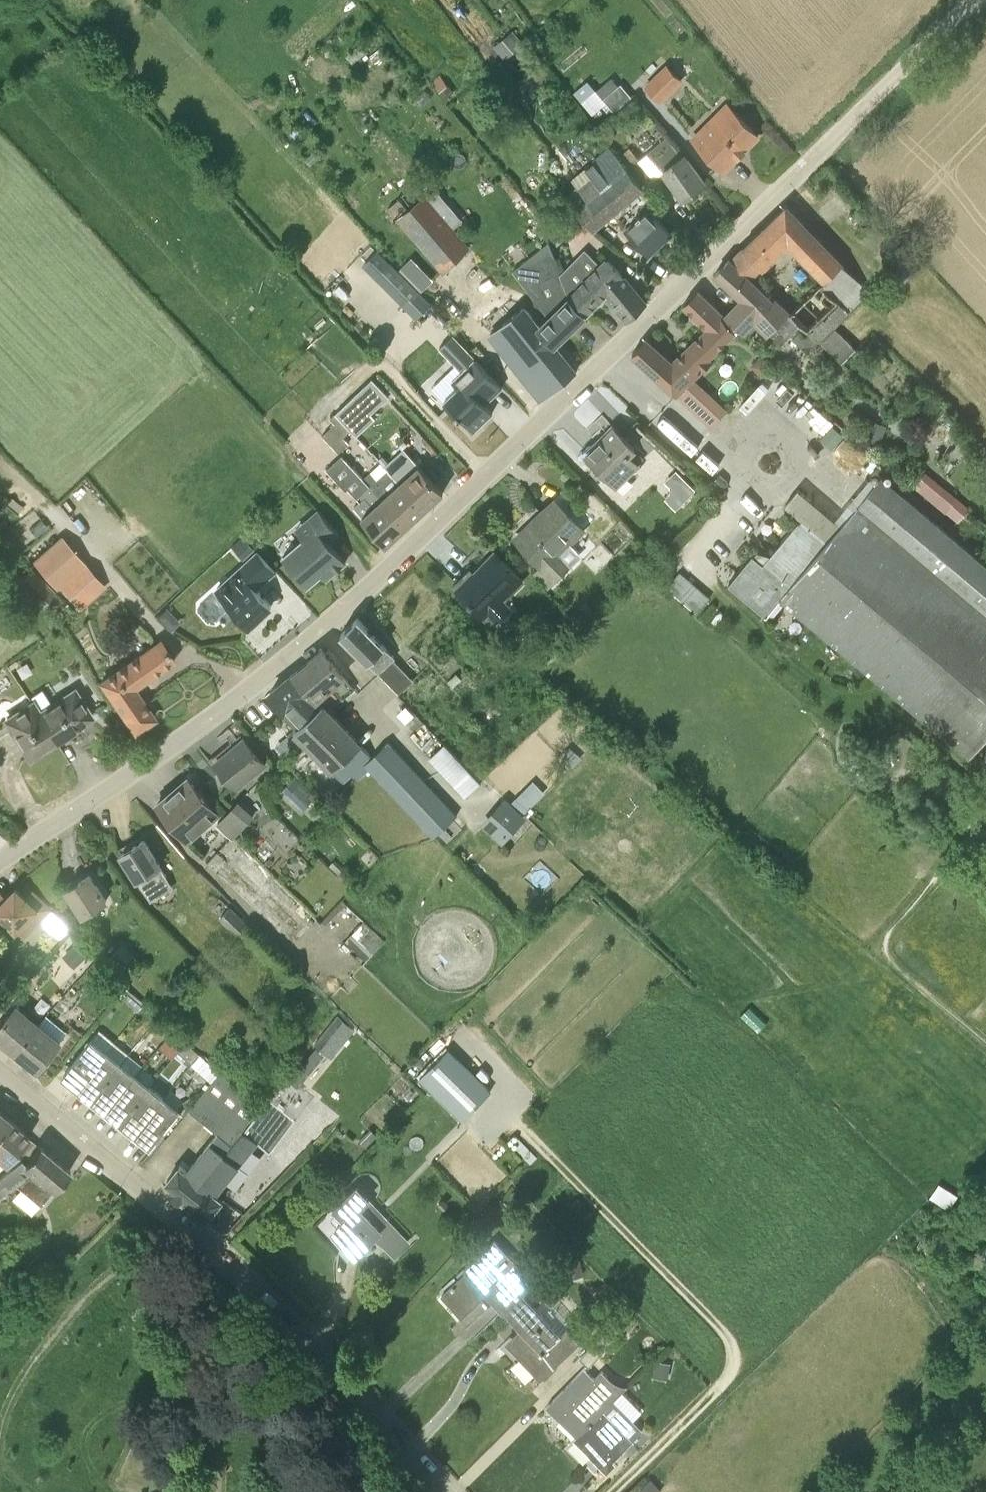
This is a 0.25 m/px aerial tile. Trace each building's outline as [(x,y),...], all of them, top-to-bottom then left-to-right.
[(513,30),(491,48),(502,61),(524,44),(513,30)] [(667,64),(646,85),(661,101),(683,80),(667,64)] [(545,65),(520,82),(530,96),(555,79),(545,65)] [(440,90),(448,83),(440,74),(432,82),(440,90)] [(614,111),(632,96),(620,83),(603,99),(614,111)] [(759,135),(745,121),(726,102),(693,136),(725,169),(759,135)] [(296,125),(290,131),(299,140),(305,134),(296,125)] [(705,180),(684,151),(683,152),(674,142),(655,159),(662,168),(683,196),(705,180)] [(581,212),(592,225),(596,229),(615,213),(644,186),(621,158),(610,145),(573,178),(592,202),(581,212)] [(621,158),(644,186),(655,177),(631,149),(621,158)] [(470,246),(455,228),(428,197),(415,183),(399,198),(408,208),(398,218),(445,273),(470,246)] [(428,197),(455,228),(463,220),(437,189),(428,197)] [(580,236),(592,225),(581,212),(572,202),(561,213),(580,236)] [(822,278),(788,311),(801,323),(842,363),(858,347),(836,326),(871,291),(844,261),(843,262),(787,204),(730,258),(752,279),(763,266),(764,267),(788,244),(822,278)] [(650,207),(628,227),(650,250),(672,230),(650,207)] [(569,295),(570,293),(561,270),(549,241),(514,270),(534,295),(536,303),(542,306),(549,314),(541,322),(528,306),(526,307),(515,293),(482,320),(494,335),(494,334),(541,395),(555,384),(558,387),(577,370),(555,343),(586,311),(569,295)] [(561,270),(570,293),(569,295),(586,311),(605,292),(629,319),(646,303),(604,258),(601,262),(584,246),(561,270)] [(376,276),(379,273),(408,302),(418,292),(377,251),(364,264),(376,276)] [(412,256),(400,267),(423,289),(434,278),(412,256)] [(768,334),(770,332),(783,344),(801,323),(788,311),(775,298),(773,299),(752,279),(730,258),(716,272),(740,297),(726,313),(745,333),(756,322),(768,334)] [(712,356),(737,330),(698,289),(685,302),(710,328),(674,363),(647,338),(633,352),(666,386),(673,393),(675,391),(678,394),(715,359),(712,356)] [(431,304),(418,292),(405,305),(418,317),(431,304)] [(771,365),(762,354),(752,364),(761,374),(771,365)] [(460,416),(462,414),(475,428),(493,410),(486,402),(503,386),(476,358),(461,371),(453,380),(459,386),(444,399),(460,416)] [(364,403),(382,386),(375,378),(356,394),(364,403)] [(368,406),(364,403),(356,394),(336,413),(347,425),(368,406)] [(351,429),(347,425),(336,413),(331,417),(336,422),(324,434),(339,452),(349,442),(344,436),(351,429)] [(887,425),(871,420),(865,439),(881,444),(887,425)] [(833,425),(821,438),(833,449),(845,435),(833,425)] [(637,448),(629,440),(615,426),(587,453),(618,486),(642,463),(632,453),(637,448)] [(974,455),(985,467),(985,444),(985,443),(974,455)] [(430,476),(419,462),(408,450),(391,465),(388,468),(425,508),(444,490),(430,476)] [(364,477),(353,465),(342,453),(327,467),(338,479),(347,489),(349,487),(361,499),(355,505),(363,514),(374,527),(388,542),(407,524),(364,477)] [(425,508),(388,468),(382,461),(364,477),(407,524),(425,508)] [(910,480),(947,511),(957,500),(919,470),(910,480)] [(683,501),(695,489),(680,474),(668,486),(683,501)] [(771,553),(758,549),(756,553),(754,552),(730,582),(768,614),(781,596),(970,756),(985,737),(985,562),(882,475),(877,481),(872,476),(836,518),(800,488),(787,504),(802,517),(771,553)] [(947,511),(959,521),(969,509),(957,499),(957,500),(947,511)] [(585,530),(569,515),(555,501),(517,537),(543,563),(534,572),(549,586),(582,554),(571,544),(585,530)] [(284,554),(296,568),(309,583),(323,571),(328,576),(346,561),(329,541),(339,532),(319,508),(304,521),(297,528),(304,536),(284,554)] [(243,535),(231,545),(243,559),(255,549),(243,535)] [(276,570),(268,561),(258,550),(231,575),(241,585),(226,599),(233,607),(250,625),(272,605),(256,588),(276,570)] [(469,570),(456,583),(459,587),(458,588),(472,602),(485,614),(489,611),(497,619),(511,605),(500,594),(509,585),(514,590),(526,578),(500,553),(490,563),(487,560),(473,574),(469,570)] [(58,582),(81,607),(107,586),(83,559),(58,582)] [(18,582),(40,605),(54,592),(32,569),(18,582)] [(165,605),(156,614),(169,630),(179,621),(165,605)] [(396,657),(372,631),(359,616),(342,631),(369,661),(370,660),(400,694),(414,679),(395,658),(396,657)] [(161,639),(101,680),(135,729),(154,716),(134,687),(174,659),(161,639)] [(355,688),(336,664),(323,648),(295,671),(319,699),(334,687),(343,698),(355,688)] [(318,700),(319,699),(295,671),(271,691),(299,725),(299,726),(322,705),(318,700)] [(462,678),(456,672),(448,680),(453,686),(462,678)] [(73,690),(41,711),(33,701),(7,720),(30,755),(91,716),(80,699),(73,690)] [(371,769),(365,763),(373,755),(362,743),(364,741),(326,701),(322,705),(299,726),(294,729),(332,771),(334,769),(346,782),(355,774),(359,779),(371,769)] [(474,723),(469,728),(474,734),(479,729),(474,723)] [(268,765),(254,749),(241,734),(213,757),(240,790),(268,765)] [(390,740),(373,755),(365,763),(371,769),(434,836),(459,813),(390,740)] [(447,741),(429,758),(463,796),(481,780),(452,748),(447,741)] [(282,791),(302,810),(318,795),(297,775),(282,791)] [(220,815),(201,792),(189,777),(158,802),(171,818),(190,840),(220,815)] [(527,815),(526,813),(507,796),(482,823),(503,842),(527,815)] [(238,839),(253,823),(237,806),(221,822),(232,834),(238,839)] [(161,864),(155,855),(145,838),(122,853),(133,870),(151,899),(173,884),(161,864)] [(333,860),(329,864),(338,873),(342,868),(333,860)] [(343,868),(342,868),(338,873),(337,873),(343,879),(349,873),(343,868)] [(107,899),(101,890),(91,873),(67,888),(83,915),(107,899)] [(51,908),(34,891),(26,898),(17,889),(7,899),(2,893),(0,895),(0,921),(4,916),(17,928),(32,913),(39,920),(40,920),(51,908)] [(220,917),(237,933),(247,922),(230,905),(220,917)] [(61,940),(72,929),(51,908),(40,920),(61,940)] [(384,941),(365,920),(345,939),(365,960),(384,941)] [(87,956),(75,943),(62,955),(74,967),(87,956)] [(123,943),(111,954),(123,967),(134,955),(123,943)] [(117,983),(107,975),(100,983),(110,991),(117,983)] [(123,995),(140,1009),(145,1002),(129,988),(123,995)] [(41,1021),(19,1002),(9,1014),(0,1025),(0,1033),(18,1048),(41,1021)] [(351,1023),(341,1015),(317,1044),(327,1052),(351,1023)] [(53,1051),(62,1039),(41,1021),(18,1048),(40,1066),(53,1051)] [(174,1030),(160,1046),(173,1057),(180,1050),(187,1041),(174,1030)] [(80,1083),(107,1049),(93,1037),(79,1055),(66,1071),(80,1083)] [(187,1041),(180,1050),(192,1061),(200,1053),(187,1041)] [(297,1068),(307,1076),(327,1052),(317,1044),(297,1068)] [(95,1094),(122,1061),(107,1049),(80,1083),(95,1094)] [(465,1120),(492,1092),(449,1049),(421,1077),(465,1120)] [(200,1053),(192,1061),(213,1081),(221,1072),(200,1053)] [(109,1106),(136,1073),(122,1061),(95,1094),(109,1106)] [(226,1152),(260,1109),(221,1071),(221,1072),(213,1081),(190,1108),(220,1131),(211,1142),(226,1152)] [(123,1118),(150,1085),(136,1073),(109,1106),(123,1118)] [(138,1130),(165,1097),(150,1085),(123,1118),(138,1130)] [(165,1126),(179,1109),(165,1097),(138,1130),(152,1141),(165,1126)] [(272,1152),(285,1135),(297,1120),(269,1097),(260,1109),(226,1152),(185,1202),(185,1203),(205,1220),(208,1216),(223,1198),(216,1192),(258,1140),(272,1152)] [(10,1119),(0,1110),(0,1131),(10,1119)] [(6,1164),(30,1135),(10,1119),(0,1131),(0,1159),(6,1164)] [(371,1128),(359,1140),(367,1147),(379,1136),(371,1128)] [(226,1152),(211,1142),(210,1141),(187,1169),(181,1164),(168,1179),(175,1185),(171,1190),(185,1202),(226,1152)] [(70,1170),(40,1144),(24,1163),(20,1159),(0,1175),(0,1194),(16,1182),(42,1205),(70,1170)] [(396,1253),(410,1240),(390,1218),(382,1228),(362,1207),(371,1198),(359,1186),(348,1196),(334,1210),(344,1221),(337,1228),(358,1250),(376,1233),(396,1253)] [(504,1310),(522,1292),(534,1281),(495,1239),(464,1268),(467,1271),(442,1294),(457,1309),(481,1286),(504,1310)] [(581,1258),(564,1260),(566,1277),(583,1275),(581,1258)] [(541,1378),(580,1342),(567,1329),(562,1335),(522,1292),(504,1310),(526,1334),(511,1347),(541,1378)] [(615,1305),(607,1313),(614,1320),(622,1312),(615,1305)] [(652,1375),(668,1379),(672,1362),(656,1358),(652,1375)] [(547,1405),(577,1435),(612,1400),(629,1385),(622,1383),(619,1383),(616,1381),(613,1379),(608,1375),(603,1370),(595,1378),(585,1367),(547,1405)] [(577,1435),(574,1438),(608,1472),(617,1463),(614,1460),(643,1431),(612,1400),(577,1435)]
